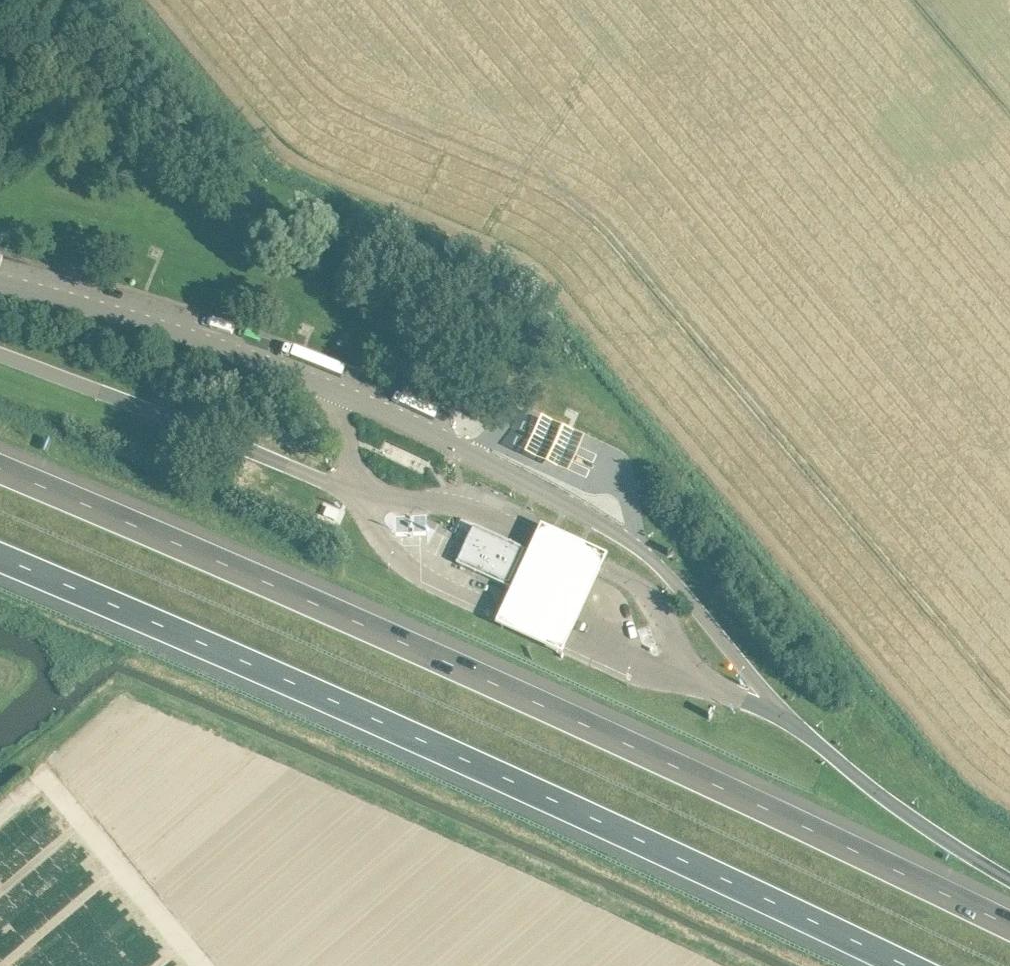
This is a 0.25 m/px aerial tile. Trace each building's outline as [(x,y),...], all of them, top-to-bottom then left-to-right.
[(588,434),(542,413),(539,421),(527,445),(524,452),(570,473),(573,467),(584,442),(588,434)] [(546,526),(532,555),(515,592),(500,624),(564,653),(607,559),(609,555),(546,526)] [(474,528),(457,565),(515,592),(532,555),(474,528)]
